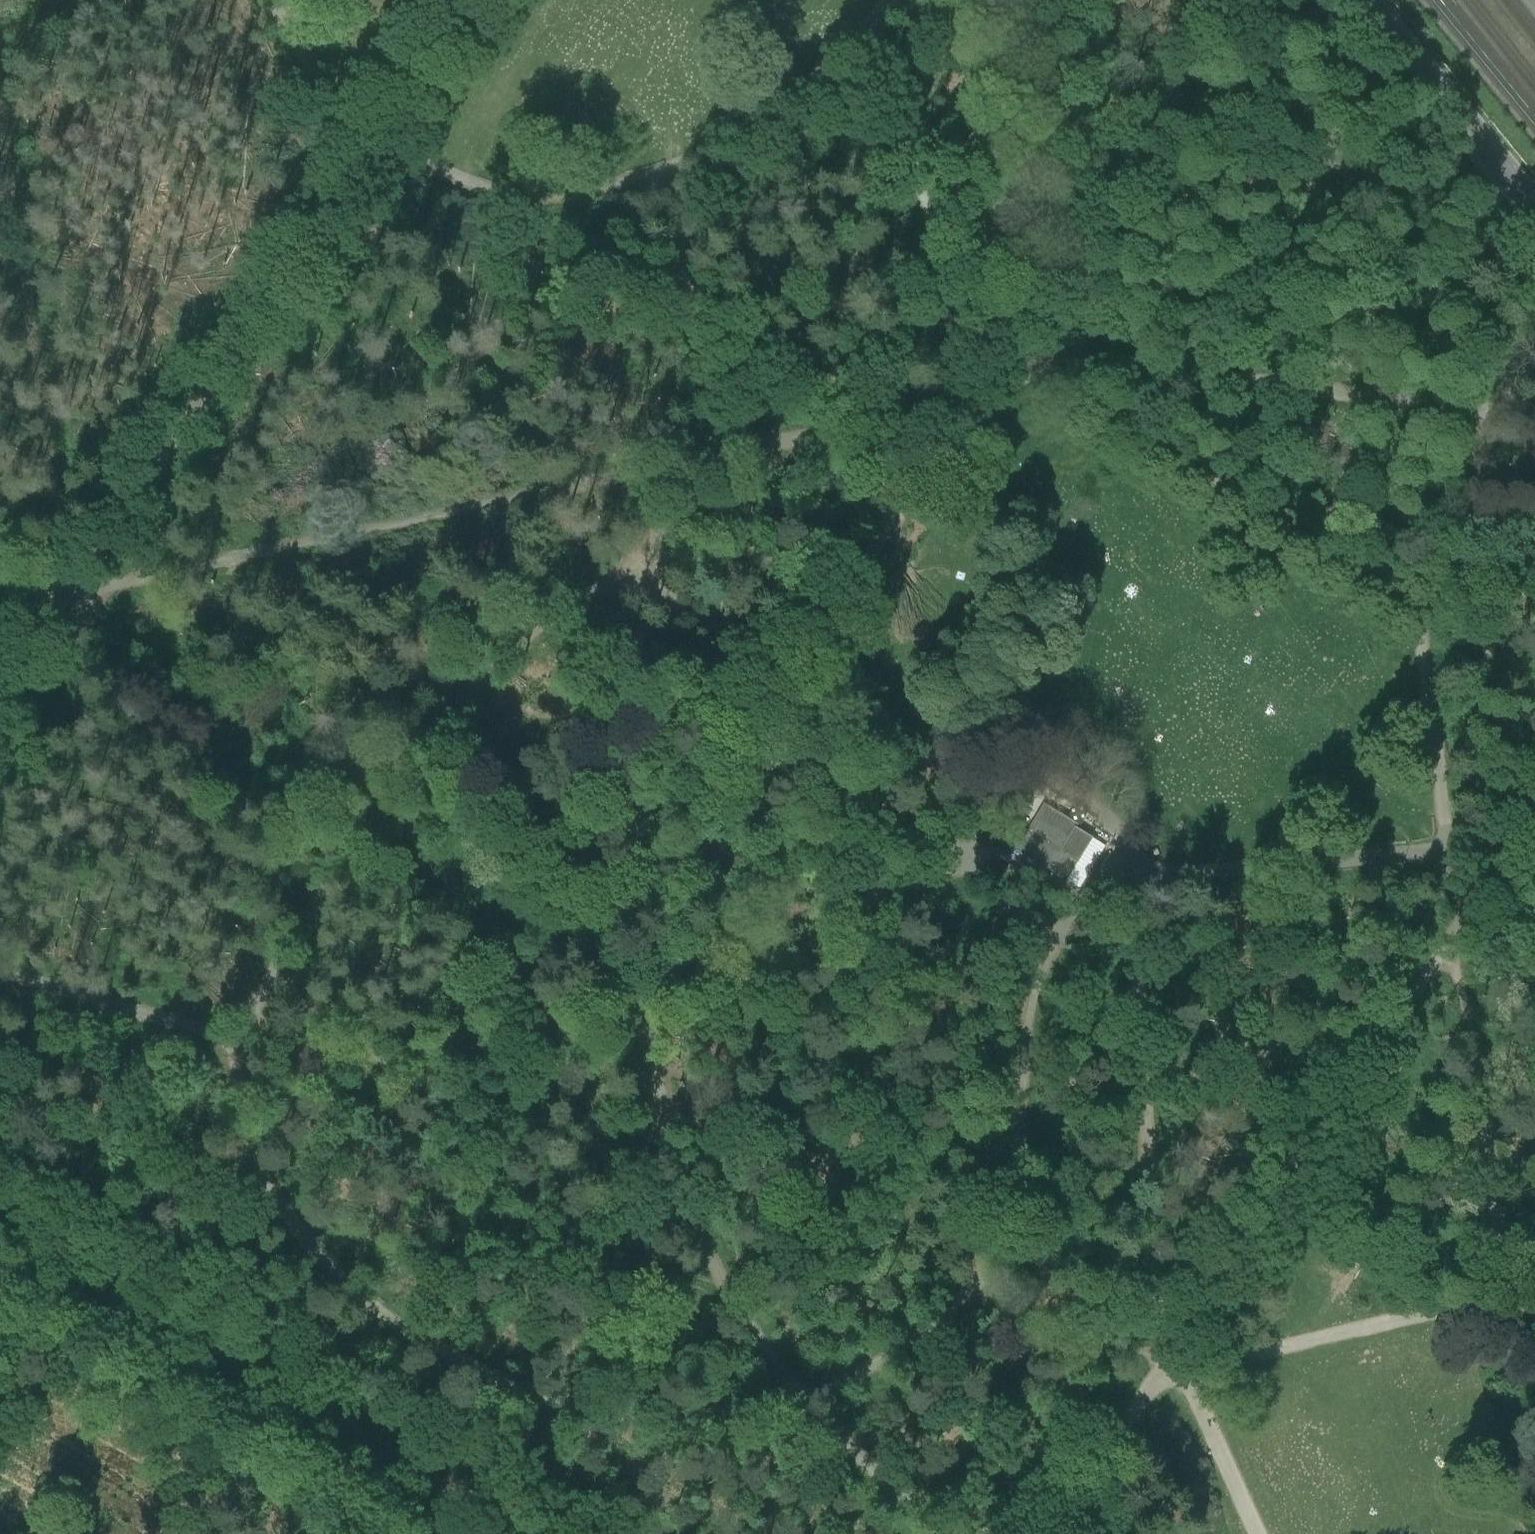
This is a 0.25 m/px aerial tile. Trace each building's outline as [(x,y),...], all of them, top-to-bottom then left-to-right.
[(1011,821),(1000,840),(1028,857),(1044,867),(1066,880),(1091,838),(1075,828),(1077,824),(1043,803),(1026,830),(1011,821)]
